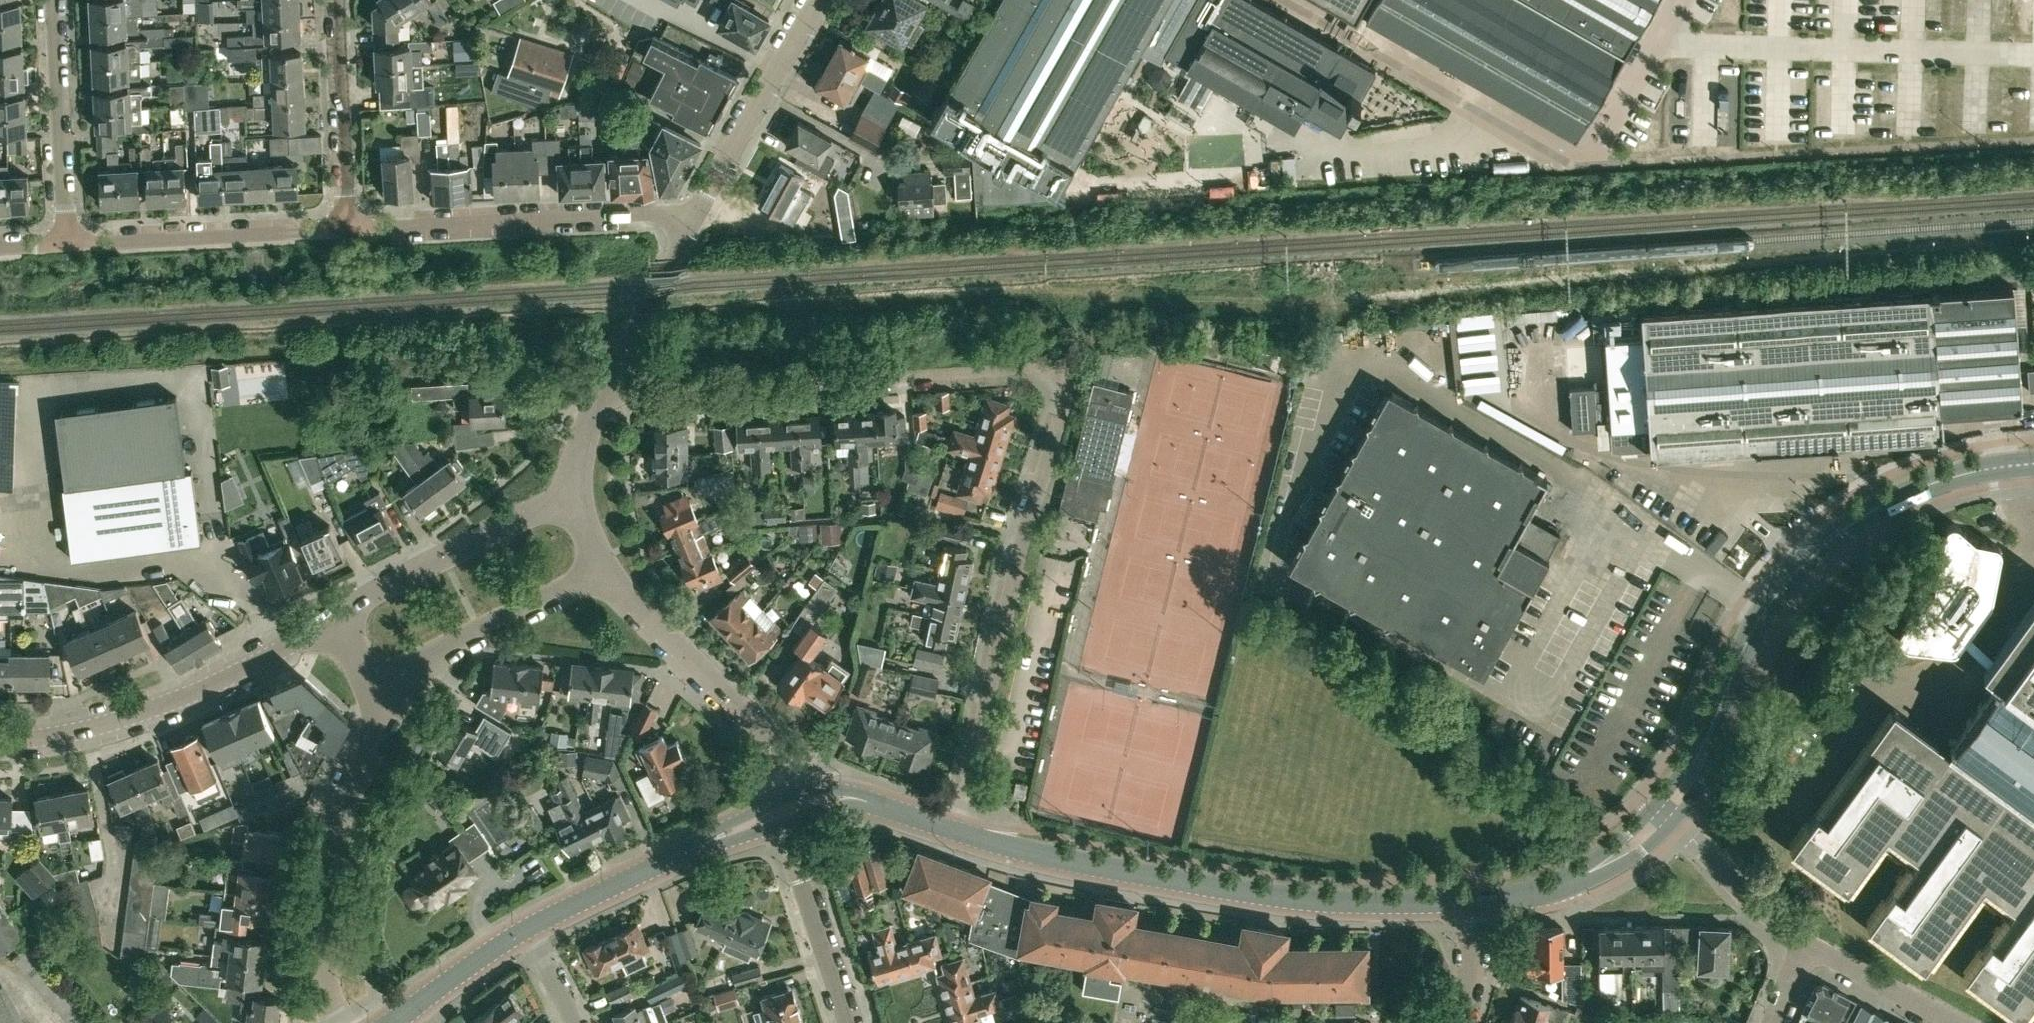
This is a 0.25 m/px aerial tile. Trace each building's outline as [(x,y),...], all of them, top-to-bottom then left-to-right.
[(144,14),(143,0),(92,0),(92,2),(87,5),(88,12),(92,15),(92,16),(144,14)] [(254,20),(300,17),(299,0),(294,0),(266,2),(266,0),(238,0),(239,8),(247,7),(248,20),(254,20)] [(409,13),(401,0),(381,0),(383,2),(375,8),(376,27),(382,26),(383,42),(401,41),(399,25),(399,19),(409,13)] [(409,13),(423,5),(425,8),(434,2),(432,0),(401,0),(409,13)] [(719,25),(755,45),(769,19),(747,7),(749,3),(743,0),(716,0),(729,7),(719,25)] [(952,4),(945,0),(877,0),(872,9),(876,11),(870,22),(902,40),(904,39),(912,43),(923,24),(915,20),(925,2),(946,15),(952,4)] [(932,118),(972,142),(976,202),(1057,197),(1057,190),(1058,190),(1143,41),(1166,0),(999,0),(932,118)] [(1140,46),(1160,58),(1165,50),(1172,54),(1166,64),(1188,76),(1176,97),(1199,110),(1210,89),(1233,102),(1239,92),(1294,124),(1295,122),(1303,108),(1315,115),(1340,129),(1355,103),(1356,104),(1359,99),(1362,94),(1361,93),(1376,67),(1344,49),(1258,0),(1166,0),(1140,45),(1140,46)] [(1357,10),(1377,21),(1577,136),(1594,106),(1625,51),(1654,0),(1339,0),(1357,10)] [(21,20),(20,1),(0,2),(0,21),(21,20)] [(441,6),(433,11),(441,23),(449,18),(441,6)] [(172,27),(164,27),(138,29),(138,15),(144,15),(144,14),(92,16),(93,35),(127,34),(127,38),(169,36),(173,36),(172,27)] [(301,37),(300,17),(254,20),(254,34),(245,35),(245,46),(256,45),(268,45),(268,39),(301,37)] [(22,40),(21,20),(0,21),(0,41),(22,40)] [(707,60),(691,52),(691,53),(650,33),(649,35),(639,37),(633,48),(639,50),(637,53),(659,64),(658,68),(664,71),(652,93),(656,100),(655,101),(708,130),(737,76),(718,65),(722,57),(711,52),(707,60)] [(245,35),(228,36),(228,47),(245,46),(245,35)] [(139,46),(165,44),(169,44),(169,36),(127,38),(127,42),(94,44),(94,49),(89,49),(90,62),(95,61),(95,63),(140,61),(139,46)] [(842,37),(829,61),(861,79),(861,80),(880,91),(886,79),(887,77),(865,64),(869,56),(870,54),(855,46),(856,44),(842,37)] [(473,38),(458,38),(459,57),(474,57),(473,38)] [(522,38),(510,75),(499,72),(493,92),(539,107),(549,102),(552,92),(561,95),(573,55),(522,38)] [(424,63),(423,50),(433,49),(432,40),(409,41),(409,45),(377,47),(378,66),(411,64),(424,63)] [(256,45),(245,46),(228,47),(229,59),(257,57),(256,45)] [(23,65),(22,48),(0,49),(0,67),(23,65)] [(263,78),(274,78),(303,76),(301,53),(262,55),(263,78)] [(629,62),(616,57),(608,78),(621,83),(629,62)] [(642,72),(646,64),(643,63),(633,58),(630,64),(626,73),(628,74),(624,82),(632,86),(634,87),(638,79),(639,79),(642,72)] [(129,85),(151,84),(151,74),(141,75),(140,61),(95,63),(96,82),(129,80),(129,85)] [(481,72),(480,61),(470,61),(470,72),(481,72)] [(854,93),(861,80),(861,79),(829,61),(814,87),(828,95),(829,94),(844,102),(850,91),(854,93)] [(173,63),(168,64),(169,79),(185,78),(185,69),(183,70),(181,70),(180,66),(180,63),(173,63)] [(379,85),(380,85),(381,107),(418,105),(431,105),(435,104),(434,86),(425,87),(424,63),(411,64),(378,66),(379,85)] [(0,67),(0,87),(24,86),(24,81),(29,81),(28,66),(23,67),(23,65),(0,67)] [(196,81),(195,71),(185,72),(186,82),(196,81)] [(943,83),(926,73),(916,92),(933,101),(943,83)] [(255,104),(304,101),(303,76),(274,78),(275,89),(254,91),(255,104)] [(185,108),(194,107),(209,106),(208,81),(184,83),(185,108)] [(143,95),(152,94),(151,84),(129,85),(129,88),(96,90),(97,109),(141,107),(141,98),(143,95)] [(889,96),(901,102),(907,91),(896,84),(889,96)] [(0,95),(0,114),(25,112),(24,94),(0,95)] [(256,116),(276,115),(277,128),(305,127),(304,101),(255,104),(256,116)] [(596,102),(579,103),(580,118),(603,116),(602,103),(596,102)] [(461,120),(460,103),(447,104),(446,104),(446,110),(447,120),(455,120),(461,120)] [(638,120),(637,120),(611,104),(602,103),(602,105),(604,130),(639,131),(638,120)] [(228,105),(228,114),(246,113),(245,104),(228,105)] [(228,105),(220,106),(221,120),(229,120),(228,114),(228,105)] [(420,134),(433,134),(431,105),(418,105),(420,133),(420,134)] [(209,106),(194,107),(195,131),(221,130),(221,120),(220,106),(209,106)] [(645,106),(641,113),(642,113),(647,116),(651,109),(645,106)] [(154,130),(153,121),(142,122),(141,107),(97,109),(98,128),(131,127),(131,131),(154,130)] [(408,122),(416,121),(415,108),(407,108),(408,122)] [(26,132),(25,112),(0,114),(0,134),(26,132)] [(640,141),(653,146),(664,126),(664,125),(648,116),(647,116),(642,113),(639,120),(640,141)] [(874,149),(886,127),(862,114),(850,135),(874,149)] [(915,133),(921,123),(903,114),(897,124),(915,133)] [(823,154),(832,139),(799,120),(786,144),(806,155),(802,163),(825,176),(834,160),(823,154)] [(649,154),(659,189),(671,189),(678,184),(701,143),(665,124),(649,154)] [(927,143),(941,151),(949,137),(927,124),(923,130),(931,135),(929,139),(927,143)] [(638,142),(638,131),(625,131),(625,136),(625,142),(635,142),(638,142)] [(118,170),(120,169),(119,161),(118,132),(98,133),(99,157),(109,156),(110,170),(100,170),(102,204),(120,203),(118,170)] [(403,156),(384,157),(387,195),(414,193),(412,161),(422,160),(420,134),(420,133),(402,134),(403,156)] [(7,137),(7,153),(27,152),(26,136),(7,137)] [(280,137),(280,153),(291,152),(290,136),(280,137)] [(272,153),(280,153),(280,137),(271,137),(272,153)] [(548,138),(549,158),(562,157),(561,137),(548,138)] [(550,165),(549,158),(548,138),(534,139),(534,147),(515,148),(518,194),(540,192),(538,166),(550,165)] [(200,198),(224,197),(223,168),(222,140),(211,141),(212,156),(198,157),(200,198)] [(249,196),(248,167),(247,155),(233,156),(232,140),(222,140),(223,168),(224,197),(249,196)] [(449,141),(452,197),(473,196),(471,164),(462,165),(461,140),(449,141)] [(518,194),(515,148),(515,140),(486,141),(485,145),(484,165),(495,165),(497,195),(518,194)] [(431,198),(452,197),(449,141),(438,142),(439,166),(429,167),(431,198)] [(165,158),(167,200),(187,199),(185,166),(189,166),(188,143),(177,144),(178,157),(165,158)] [(581,144),(584,193),(606,192),(605,158),(594,159),(594,143),(581,144)] [(561,194),(584,193),(581,144),(569,144),(570,160),(560,161),(561,194)] [(475,165),(484,165),(485,145),(473,145),(475,165)] [(131,161),(119,161),(120,169),(118,170),(120,203),(140,202),(138,168),(142,168),(141,146),(131,146),(131,161)] [(614,192),(655,189),(644,152),(637,153),(636,146),(625,146),(625,154),(613,154),(614,192)] [(1530,151),(1468,153),(1469,170),(1530,167),(1530,151)] [(972,195),(970,153),(944,154),(945,171),(955,170),(956,196),(972,195)] [(148,201),(167,200),(165,158),(154,158),(154,168),(146,168),(148,201)] [(272,165),(273,194),(299,193),(297,164),(272,165)] [(759,205),(793,224),(811,193),(799,186),(804,176),(781,164),(759,205)] [(249,196),(273,194),(272,165),(248,167),(249,196)] [(8,176),(7,166),(0,166),(0,209),(9,209),(8,176)] [(901,202),(932,200),(946,200),(945,182),(932,183),(932,180),(930,181),(930,171),(905,172),(906,182),(900,182),(901,202)] [(8,176),(9,209),(30,207),(28,175),(8,176)] [(842,189),(833,184),(829,192),(838,197),(842,189)] [(1941,408),(2021,402),(2013,284),(1939,290),(1939,287),(1932,287),(1931,280),(1652,299),(1652,301),(1638,302),(1639,309),(1594,312),(1596,338),(1605,337),(1606,351),(1607,379),(1594,379),(1595,386),(1572,387),(1573,429),(1611,429),(1612,446),(1618,448),(1621,447),(1621,454),(1756,444),(1756,445),(1837,440),(1837,439),(1839,439),(1844,445),(1858,444),(1861,437),(1943,431),(1941,408)] [(1257,351),(1254,365),(1269,369),(1272,355),(1257,351)] [(1272,355),(1269,369),(1277,371),(1280,357),(1272,355)] [(227,366),(211,368),(214,388),(230,386),(227,366)] [(1071,470),(1069,470),(1069,471),(1059,509),(1098,519),(1101,507),(1106,508),(1113,481),(1112,481),(1115,471),(1107,469),(1119,420),(1127,422),(1135,391),(1093,381),(1071,470)] [(443,382),(412,384),(413,398),(445,396),(443,382)] [(1561,532),(1527,513),(1547,478),(1389,389),(1329,495),(1312,485),(1294,517),(1312,526),(1290,565),(1483,673),(1549,556),(1547,555),(1561,532)] [(505,421),(503,392),(454,395),(455,408),(472,407),(473,422),(505,421)] [(952,406),(952,392),(940,392),(937,392),(937,407),(952,406)] [(176,395),(55,412),(66,487),(186,470),(176,395)] [(979,427),(1008,436),(1014,415),(1006,413),(1009,404),(988,397),(979,427)] [(876,411),(878,442),(907,440),(906,415),(897,415),(896,410),(876,411)] [(928,426),(926,410),(913,412),(915,428),(928,426)] [(868,443),(878,442),(876,411),(876,412),(856,413),(860,461),(869,460),(868,443)] [(859,461),(860,461),(856,413),(836,414),(838,454),(849,453),(850,481),(860,480),(859,461)] [(799,416),(801,466),(812,465),(810,444),(821,444),(820,415),(799,416)] [(793,466),(801,466),(799,416),(779,418),(781,446),(791,445),(793,466)] [(769,447),(781,446),(779,418),(759,419),(762,468),(771,468),(769,447)] [(753,469),(762,468),(759,419),(738,420),(740,449),(751,448),(753,469)] [(715,449),(730,448),(728,424),(713,426),(715,449)] [(657,452),(688,452),(688,426),(657,426),(657,452)] [(1002,454),(1008,436),(979,427),(976,436),(955,429),(952,438),(1002,454)] [(456,435),(454,435),(456,447),(480,444),(495,442),(493,429),(478,431),(456,435)] [(997,473),(1002,454),(952,438),(950,447),(971,454),(968,464),(997,473)] [(424,453),(422,449),(414,439),(403,440),(444,495),(466,479),(460,470),(464,467),(456,457),(452,460),(451,458),(440,466),(428,450),(424,453)] [(434,503),(444,495),(403,440),(389,442),(419,481),(406,490),(422,512),(424,510),(427,514),(437,507),(434,503)] [(360,446),(317,452),(325,478),(353,462),(355,461),(366,456),(360,446)] [(919,457),(917,450),(913,450),(905,451),(906,466),(905,468),(902,477),(908,479),(917,482),(922,466),(919,457)] [(688,452),(657,452),(657,479),(688,478),(688,452)] [(324,476),(317,453),(299,455),(311,482),(324,476)] [(991,492),(997,473),(968,464),(959,492),(980,499),(983,490),(991,492)] [(917,482),(908,479),(907,487),(920,492),(927,494),(935,470),(934,470),(922,466),(917,482)] [(66,487),(64,487),(73,558),(201,541),(192,470),(186,470),(66,487)] [(708,474),(710,483),(733,479),(731,470),(708,474)] [(815,492),(814,475),(802,475),(803,492),(815,492)] [(963,497),(941,491),(936,508),(949,512),(958,515),(959,512),(959,511),(963,512),(964,512),(965,509),(968,499),(963,497)] [(394,531),(382,508),(386,505),(380,492),(365,500),(369,506),(342,520),(355,544),(363,540),(366,546),(369,545),(370,546),(381,540),(380,538),(394,531)] [(670,533),(698,521),(687,494),(665,503),(668,511),(662,514),(670,533)] [(870,501),(862,502),(862,512),(877,511),(876,505),(876,501),(870,501)] [(750,521),(766,520),(765,509),(765,507),(749,509),(750,521)] [(766,523),(787,521),(786,507),(765,509),(766,520),(766,523)] [(802,507),(791,508),(792,520),(803,519),(802,507)] [(697,535),(726,522),(721,510),(698,521),(670,533),(670,534),(671,533),(684,563),(683,564),(712,552),(711,551),(705,554),(697,535)] [(298,560),(287,535),(297,531),(289,514),(278,519),(286,536),(257,548),(252,537),(241,542),(257,578),(266,574),(273,589),(287,583),(288,585),(302,579),(294,562),(298,560)] [(297,523),(314,563),(324,559),(326,565),(346,555),(330,524),(315,530),(310,517),(297,523)] [(842,542),(842,532),(841,521),(828,522),(820,523),(822,543),(838,542),(842,542)] [(817,539),(816,522),(798,523),(799,540),(817,539)] [(1934,591),(1903,626),(1900,632),(1901,639),(1905,644),(1911,646),(1951,651),(1955,650),(1958,648),(1965,638),(1976,647),(1990,657),(1995,649),(1982,639),(1971,631),(1991,603),(2001,553),(2000,547),(1995,543),(1975,539),(1959,525),(1955,523),(1950,524),(1948,526),(1947,528),(1946,530),(1934,591)] [(961,531),(934,524),(931,536),(958,542),(961,531)] [(940,573),(969,579),(973,560),(965,558),(968,549),(946,544),(940,573)] [(712,552),(683,564),(691,584),(698,581),(701,588),(723,579),(712,552)] [(727,571),(735,581),(755,564),(747,554),(727,571)] [(879,559),(875,575),(886,578),(889,562),(879,559)] [(46,580),(0,573),(0,618),(9,618),(9,611),(52,611),(50,607),(51,607),(46,580)] [(964,598),(969,579),(940,573),(937,583),(916,578),(914,587),(964,598)] [(816,574),(809,584),(818,590),(824,580),(816,574)] [(104,588),(62,583),(46,580),(51,607),(75,596),(79,605),(103,595),(105,600),(126,591),(123,585),(104,588)] [(828,631),(815,622),(838,589),(824,580),(818,590),(802,613),(812,620),(794,644),(801,649),(777,683),(779,684),(780,688),(785,691),(788,691),(800,699),(806,691),(826,705),(845,679),(842,677),(846,670),(832,660),(828,667),(811,655),(828,631)] [(167,604),(178,598),(169,582),(155,584),(167,604)] [(732,636),(755,615),(763,608),(744,587),(736,595),(736,594),(713,615),(732,636)] [(960,618),(964,598),(914,587),(912,595),(933,600),(931,611),(960,618)] [(207,617),(204,619),(197,623),(181,597),(170,603),(202,657),(223,645),(207,617)] [(1983,667),(1989,671),(1999,678),(1998,679),(1997,679),(1996,681),(1994,679),(1991,682),(1994,684),(1953,739),(1951,737),(1948,740),(1951,742),(1950,744),(1948,747),(1894,707),(1819,809),(1817,808),(1808,820),(1810,821),(1792,846),(1847,887),(1879,844),(1911,866),(1896,886),(1894,885),(1885,898),(1887,899),(1869,924),(1925,965),(1976,894),(2008,917),(1993,937),(1991,936),(1982,948),(1984,949),(1966,974),(2022,1015),(2033,998),(2033,597),(1983,667)] [(181,669),(202,657),(170,603),(167,605),(183,631),(172,637),(162,622),(155,626),(181,669)] [(82,627),(87,625),(80,608),(72,611),(77,621),(79,620),(82,627)] [(755,615),(732,636),(751,657),(782,628),(763,608),(755,615)] [(114,620),(127,651),(150,640),(137,610),(114,620)] [(955,638),(960,618),(931,611),(930,615),(914,612),(912,623),(927,627),(924,640),(946,645),(948,636),(955,638)] [(104,661),(127,651),(114,620),(91,630),(104,661)] [(81,671),(104,661),(91,630),(68,640),(81,671)] [(863,660),(881,665),(886,648),(867,643),(863,660)] [(12,653),(12,684),(14,683),(14,682),(51,682),(50,652),(42,653),(42,646),(26,646),(26,653),(12,653)] [(912,659),(937,666),(940,654),(915,648),(912,659)] [(12,684),(12,653),(11,653),(11,658),(0,658),(0,684),(12,684)] [(504,704),(505,694),(521,696),(521,699),(537,701),(537,698),(539,698),(541,698),(544,666),(528,664),(528,663),(511,661),(511,662),(494,660),(491,691),(484,691),(476,704),(501,719),(501,718),(497,716),(504,704)] [(865,694),(874,668),(859,663),(850,689),(865,694)] [(590,696),(593,666),(573,664),(573,666),(564,665),(561,690),(570,691),(570,693),(590,696)] [(609,698),(613,668),(593,666),(590,696),(588,719),(598,720),(600,697),(609,698)] [(613,668),(609,698),(630,700),(630,698),(639,699),(642,673),(633,672),(633,670),(613,668)] [(939,678),(913,673),(909,693),(935,698),(939,678)] [(263,696),(274,717),(286,739),(288,739),(299,732),(315,710),(327,697),(302,674),(274,687),(275,691),(263,696)] [(311,781),(316,784),(319,776),(315,774),(332,743),(335,745),(349,717),(327,697),(315,710),(299,732),(288,739),(301,762),(304,769),(311,781)] [(259,698),(240,706),(256,742),(275,734),(259,698)] [(646,702),(630,732),(631,732),(635,741),(645,736),(659,709),(646,702)] [(887,750),(897,722),(876,714),(877,711),(858,705),(847,736),(855,739),(854,742),(872,748),(873,745),(887,750)] [(238,750),(256,742),(240,706),(222,714),(238,750)] [(238,750),(222,714),(203,722),(223,767),(242,759),(238,750)] [(493,752),(496,746),(507,727),(485,714),(476,728),(457,717),(437,749),(448,755),(447,756),(450,758),(451,757),(458,761),(472,739),(493,752)] [(587,718),(578,717),(577,728),(586,728),(587,718)] [(1504,726),(1492,719),(1487,728),(1499,735),(1504,726)] [(897,722),(887,750),(902,755),(901,758),(919,764),(920,762),(927,764),(939,733),(920,726),(919,729),(897,722)] [(608,729),(605,755),(620,757),(631,733),(608,729)] [(556,738),(555,744),(566,746),(568,733),(557,731),(556,738)] [(186,740),(173,745),(178,756),(167,761),(180,791),(191,786),(191,787),(216,776),(199,734),(196,736),(193,734),(186,736),(186,740)] [(637,778),(650,803),(666,795),(662,787),(668,784),(671,785),(676,783),(678,779),(694,771),(678,739),(668,744),(663,734),(640,746),(652,771),(637,778)] [(294,752),(284,756),(292,774),(304,769),(301,762),(288,739),(286,739),(291,748),(292,748),(294,752)] [(576,751),(558,751),(558,765),(576,765),(576,751)] [(620,772),(614,761),(588,756),(586,772),(605,775),(607,778),(620,772)] [(499,766),(512,774),(517,766),(505,758),(499,766)] [(174,795),(170,786),(158,759),(134,769),(146,797),(162,790),(168,804),(173,802),(179,814),(188,810),(181,792),(174,795)] [(134,769),(125,773),(123,769),(109,775),(123,807),(137,801),(139,807),(135,809),(140,825),(143,824),(143,825),(141,838),(159,840),(146,797),(134,769)] [(585,811),(576,794),(567,775),(559,779),(562,787),(568,798),(589,842),(607,834),(594,806),(585,811)] [(1028,783),(1017,780),(1013,794),(1025,797),(1028,783)] [(273,782),(255,790),(265,813),(284,807),(273,782)] [(589,842),(568,798),(562,787),(553,792),(560,806),(551,811),(571,851),(589,842)] [(83,824),(95,821),(88,788),(63,793),(68,822),(82,820),(83,824)] [(46,842),(71,837),(68,822),(63,793),(37,797),(46,842)] [(594,806),(607,834),(607,835),(626,825),(623,820),(631,816),(620,794),(594,806)] [(12,835),(13,798),(0,797),(0,835),(12,835)] [(222,808),(229,824),(234,822),(241,820),(235,807),(233,803),(222,808)] [(543,824),(545,823),(537,812),(532,804),(521,812),(534,831),(543,824)] [(245,851),(277,856),(278,853),(280,853),(282,841),(279,841),(280,831),(249,828),(250,818),(241,820),(234,822),(232,839),(246,840),(245,851)] [(114,821),(116,837),(131,839),(134,824),(114,821)] [(486,840),(474,822),(464,830),(476,847),(486,840)] [(104,855),(101,834),(89,836),(93,857),(104,855)] [(133,853),(158,856),(160,844),(135,841),(133,853)] [(428,897),(432,902),(447,892),(449,896),(466,884),(463,880),(478,871),(459,844),(445,854),(443,851),(439,853),(436,853),(431,856),(431,859),(427,862),(429,865),(413,876),(417,881),(406,889),(407,891),(405,893),(413,904),(415,903),(417,905),(428,897)] [(874,846),(863,850),(873,881),(884,878),(874,846)] [(990,876),(920,850),(904,890),(973,916),(970,937),(1020,955),(1022,948),(1089,959),(1083,990),(1119,996),(1121,980),(1110,978),(1112,967),(1123,969),(1122,971),(1134,973),(1135,967),(1246,987),(1244,998),(1261,1001),(1263,990),(1274,992),(1366,992),(1365,946),(1283,947),(1286,932),(1245,924),(1244,929),(1242,940),(1131,920),(1133,910),(1134,905),(1099,899),(1097,914),(1053,906),(1054,900),(1034,897),(1032,905),(1029,904),(1003,895),(1005,887),(988,881),(990,876)] [(157,868),(158,856),(133,853),(132,865),(157,868)] [(226,891),(272,896),(275,874),(243,870),(244,859),(230,857),(227,879),(226,891)] [(58,875),(54,871),(42,858),(31,869),(46,885),(58,875)] [(860,858),(841,864),(845,877),(853,875),(858,893),(870,889),(860,858)] [(67,885),(79,881),(75,864),(54,871),(58,875),(67,885)] [(155,879),(157,868),(132,865),(131,877),(155,879)] [(153,891),(155,879),(131,877),(129,889),(153,891)] [(70,895),(90,889),(87,879),(79,881),(67,885),(70,895)] [(153,899),(167,900),(169,884),(155,883),(153,899)] [(72,905),(93,900),(90,889),(70,895),(72,905)] [(152,903),(153,891),(129,889),(128,901),(152,903)] [(270,918),(272,896),(226,891),(223,912),(200,909),(199,922),(217,924),(228,925),(235,926),(237,915),(270,918)] [(739,909),(740,907),(709,893),(696,924),(727,938),(739,909)] [(871,895),(865,897),(867,907),(874,905),(871,895)] [(14,962),(33,944),(19,928),(0,900),(0,955),(5,952),(14,962)] [(75,915),(96,910),(93,900),(72,905),(75,915)] [(150,915),(152,903),(128,901),(127,912),(150,915)] [(739,909),(727,938),(758,951),(771,921),(740,907),(739,909)] [(96,910),(75,915),(78,925),(99,920),(96,910)] [(149,927),(150,915),(127,912),(125,924),(149,927)] [(647,961),(642,951),(650,948),(638,923),(611,936),(623,961),(627,970),(647,961)] [(916,970),(907,941),(897,944),(891,923),(882,926),(897,976),(916,970)] [(147,939),(149,927),(125,924),(124,936),(147,939)] [(223,955),(231,956),(267,960),(269,948),(266,947),(268,938),(227,933),(228,925),(217,924),(214,953),(222,954),(223,955)] [(1623,958),(1633,958),(1632,925),(1582,926),(1583,944),(1599,944),(1599,968),(1623,967),(1623,958)] [(1666,958),(1665,943),(1665,925),(1632,925),(1633,958),(1642,958),(1642,967),(1665,967),(1664,958),(1666,958)] [(1700,945),(1701,925),(1690,925),(1665,925),(1665,943),(1671,943),(1671,954),(1682,954),(1682,946),(1692,946),(1693,945),(1700,945)] [(1727,969),(1729,927),(1701,925),(1700,945),(1699,967),(1727,969)] [(877,981),(897,976),(882,926),(873,928),(880,949),(869,953),(877,981)] [(951,926),(944,929),(949,943),(956,940),(951,926)] [(1563,926),(1526,927),(1526,947),(1527,971),(1537,971),(1537,974),(1566,974),(1566,997),(1584,1004),(1584,960),(1563,959),(1563,926)] [(677,931),(687,958),(698,953),(689,927),(677,931)] [(689,965),(687,958),(677,931),(664,936),(677,970),(689,965)] [(907,941),(916,970),(935,964),(933,956),(942,954),(936,933),(907,941)] [(160,936),(149,935),(147,945),(159,947),(160,936)] [(146,951),(147,939),(124,936),(123,948),(146,951)] [(596,974),(623,961),(611,936),(584,949),(596,974)] [(143,973),(146,951),(123,948),(121,961),(143,973)] [(223,955),(222,954),(221,965),(203,962),(202,964),(181,961),(181,963),(174,962),(173,972),(182,980),(220,985),(221,977),(262,982),(263,973),(266,973),(267,960),(231,956),(223,955)] [(943,993),(972,985),(963,956),(942,962),(945,971),(937,974),(943,993)] [(735,988),(758,981),(764,979),(760,965),(733,973),(734,976),(716,981),(720,992),(735,988)] [(1665,972),(1665,989),(1680,988),(1679,965),(1668,965),(1668,972),(1665,972)] [(1011,978),(1003,980),(1003,981),(1007,994),(1024,988),(1021,979),(1020,975),(1011,978)] [(647,987),(652,998),(677,987),(672,976),(647,987)] [(2,980),(0,982),(0,1022),(26,1022),(2,980)] [(628,982),(608,992),(614,1002),(634,993),(628,982)] [(1844,1022),(1836,1019),(1848,996),(1822,982),(1816,984),(1803,1009),(1804,1010),(1822,1019),(1820,1022),(1845,1022),(1844,1022)] [(949,1012),(999,997),(996,988),(975,995),(972,985),(943,993),(949,1012)] [(803,1018),(793,986),(762,996),(770,1022),(784,1022),(803,1018)] [(244,988),(243,1001),(241,1009),(250,1010),(248,1022),(281,1022),(282,1014),(278,1014),(280,998),(256,995),(257,989),(244,988)] [(740,1003),(735,988),(720,992),(710,995),(715,1010),(740,1003)] [(510,1021),(525,1010),(511,992),(486,1011),(495,1022),(511,1022),(510,1021)] [(1598,993),(1586,993),(1586,1002),(1598,1002),(1598,997),(1598,993)] [(1559,1007),(1521,995),(1516,1010),(1511,1012),(1509,1020),(1511,1022),(1545,1022),(1547,1017),(1560,1021),(1564,1009),(1559,1007)] [(667,1022),(657,997),(648,1001),(649,1004),(637,1009),(636,1005),(614,1014),(618,1022),(664,1022),(667,1022)] [(984,1022),(980,1012),(1002,1006),(999,997),(949,1012),(952,1022),(981,1022),(984,1022)] [(1861,1002),(1861,1003),(1850,1022),(1885,1022),(1888,1017),(1861,1002)] [(96,1014),(88,1006),(70,1022),(87,1022),(96,1014)] [(196,1015),(204,1022),(218,1022),(220,1021),(206,1006),(196,1015)] [(486,1011),(470,1022),(495,1022),(486,1011)] [(1282,1012),(1279,1022),(1300,1022),(1301,1019),(1282,1012)] [(96,1014),(87,1022),(104,1022),(96,1014)] [(1745,1022),(1739,1019),(1726,1015),(1723,1022),(1744,1022),(1745,1022)]
